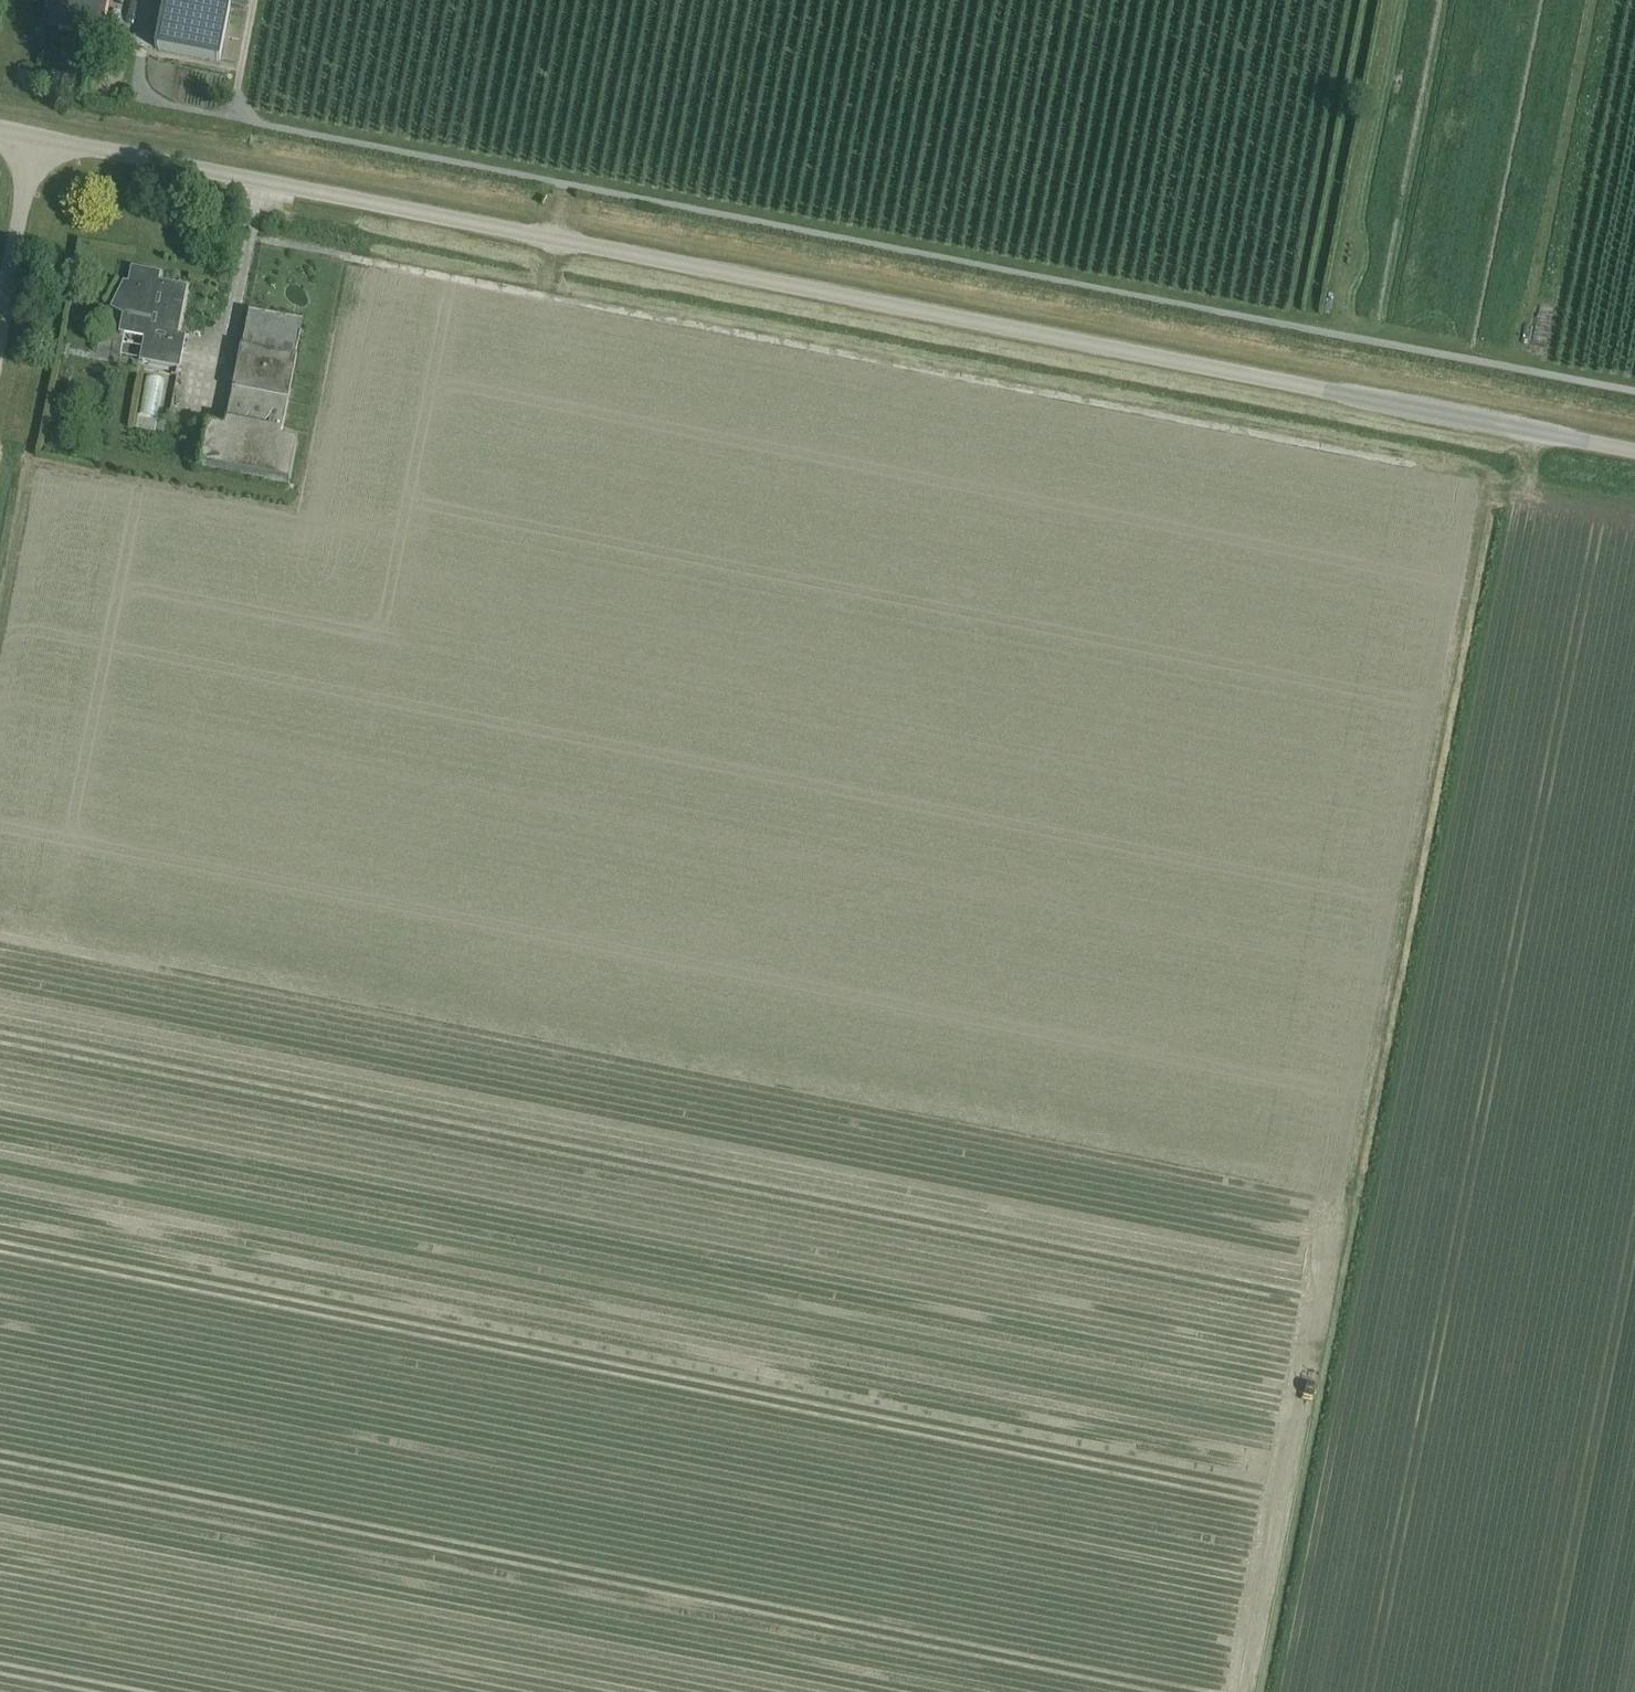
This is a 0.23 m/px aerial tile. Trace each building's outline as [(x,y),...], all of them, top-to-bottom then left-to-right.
[(108,0),(48,0),(43,25),(72,31),(74,23),(102,28),(108,0)] [(155,48),(219,61),(231,4),(211,0),(164,0),(155,48)] [(119,331),(119,333),(145,338),(141,360),(140,359),(139,361),(179,368),(184,343),(172,341),(173,335),(177,336),(187,287),(159,281),(160,273),(131,267),(131,269),(133,269),(130,285),(124,284),(112,308),(124,314),(121,332),(119,331)] [(224,429),(215,427),(208,426),(200,466),(288,484),(296,444),(280,440),(296,358),(241,347),(224,429)]
